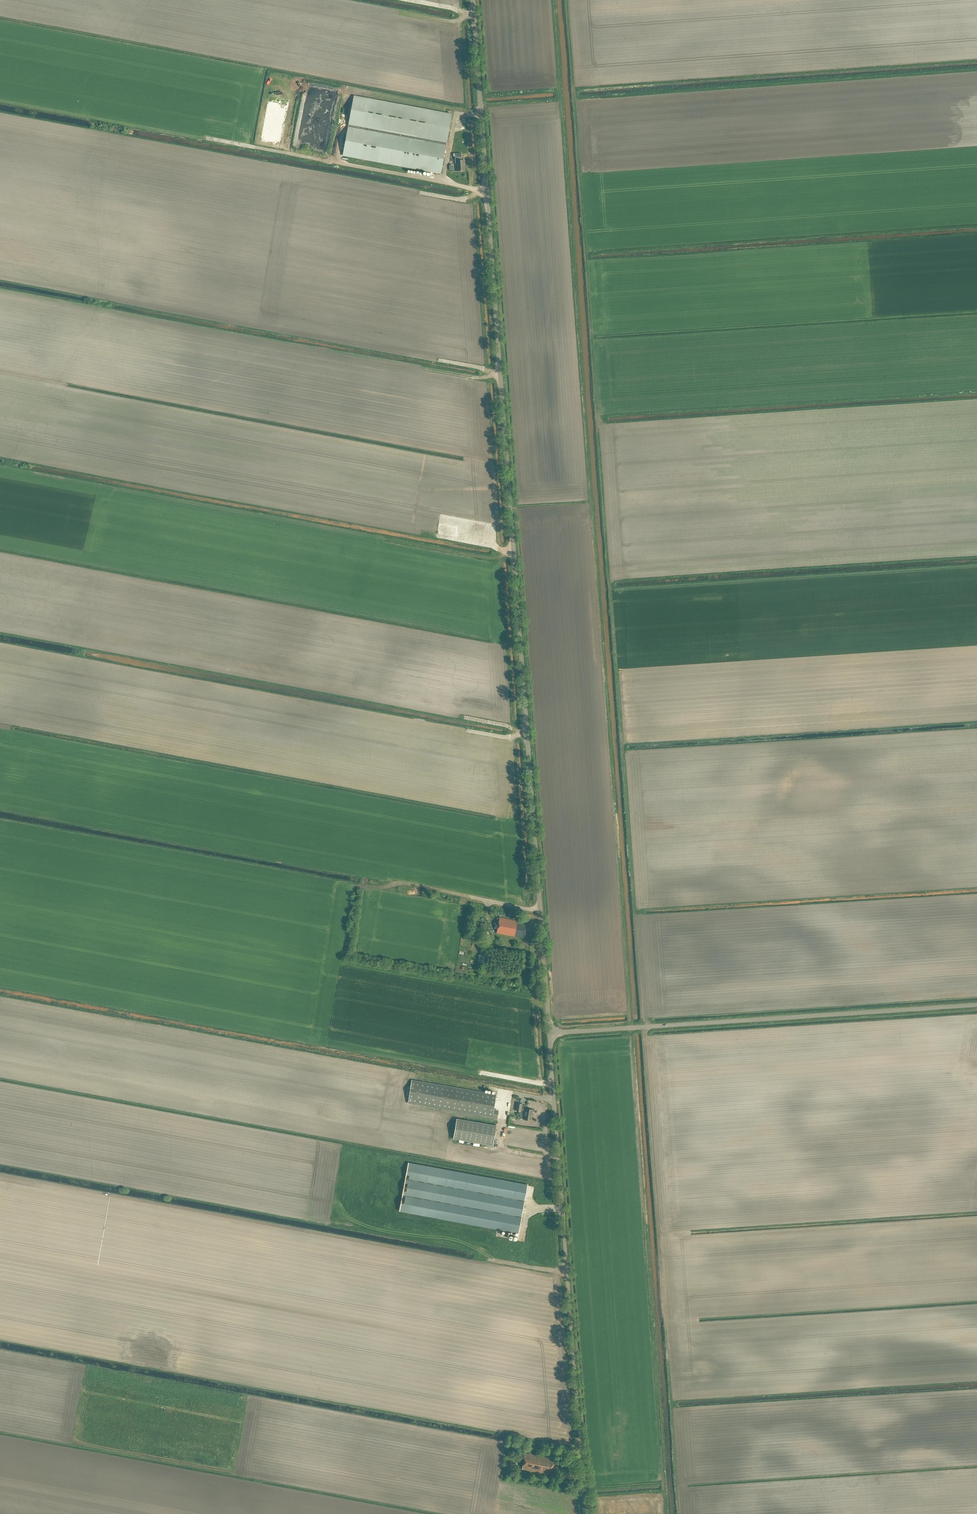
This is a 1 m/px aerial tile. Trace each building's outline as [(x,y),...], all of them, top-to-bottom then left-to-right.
[(344,156),(440,174),(451,114),(355,96),(350,125),(344,156)] [(462,157),(455,158),(455,162),(456,162),(457,171),(465,171),(464,161),(462,161),(462,157)] [(525,938),(527,924),(521,923),(521,922),(517,922),(518,921),(499,918),(497,933),(525,938)] [(496,1094),(412,1079),(411,1086),(407,1085),(406,1096),(409,1096),(408,1103),(497,1119),(499,1110),(495,1109),(496,1108),(494,1107),(496,1094)] [(517,1104),(516,1111),(520,1112),(520,1113),(524,1115),(523,1119),(531,1121),(533,1110),(525,1109),(526,1106),(522,1105),(522,1104),(517,1104)] [(496,1125),(457,1118),(454,1138),(493,1145),(496,1125)] [(527,1185),(408,1163),(399,1211),(519,1233),(527,1185)] [(556,1459),(525,1454),(523,1469),(553,1475),(556,1459)]
